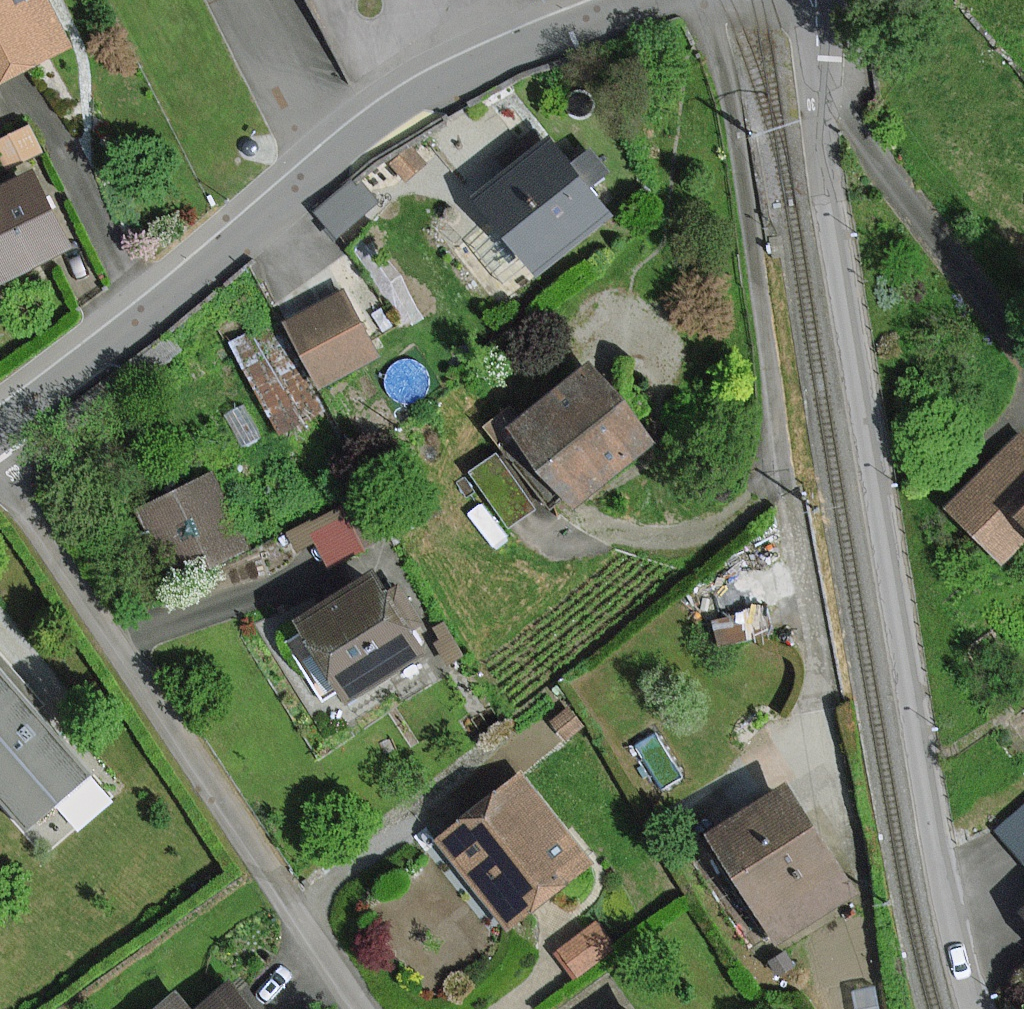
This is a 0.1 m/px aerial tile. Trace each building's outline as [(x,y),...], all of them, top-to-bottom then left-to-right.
[(67,43),(45,0),(0,0),(0,77),(67,43)] [(547,145),(478,201),(535,271),(604,216),(547,145)] [(71,245),(36,175),(0,192),(0,280),(71,245)] [(374,353),(344,296),(292,323),(323,380),(374,353)] [(276,425),(322,405),(279,309),(234,329),(276,425)] [(591,368),(512,428),(569,503),(648,442),(591,368)] [(955,515),(1015,572),(1023,563),(1023,442),(955,515)] [(212,473),(144,508),(185,586),(252,551),(212,473)] [(383,580),(305,631),(357,709),(434,659),(383,580)] [(28,831),(92,777),(0,669),(0,798),(28,831)] [(523,776),(441,840),(508,925),(589,861),(523,776)] [(792,785),(711,839),(784,946),(864,892),(792,785)] [(997,819),(1023,849),(1023,794),(997,819)] [(204,1008),(255,1008),(235,984),(204,1008)] [(179,998),(165,1008),(189,1008),(179,998)]
